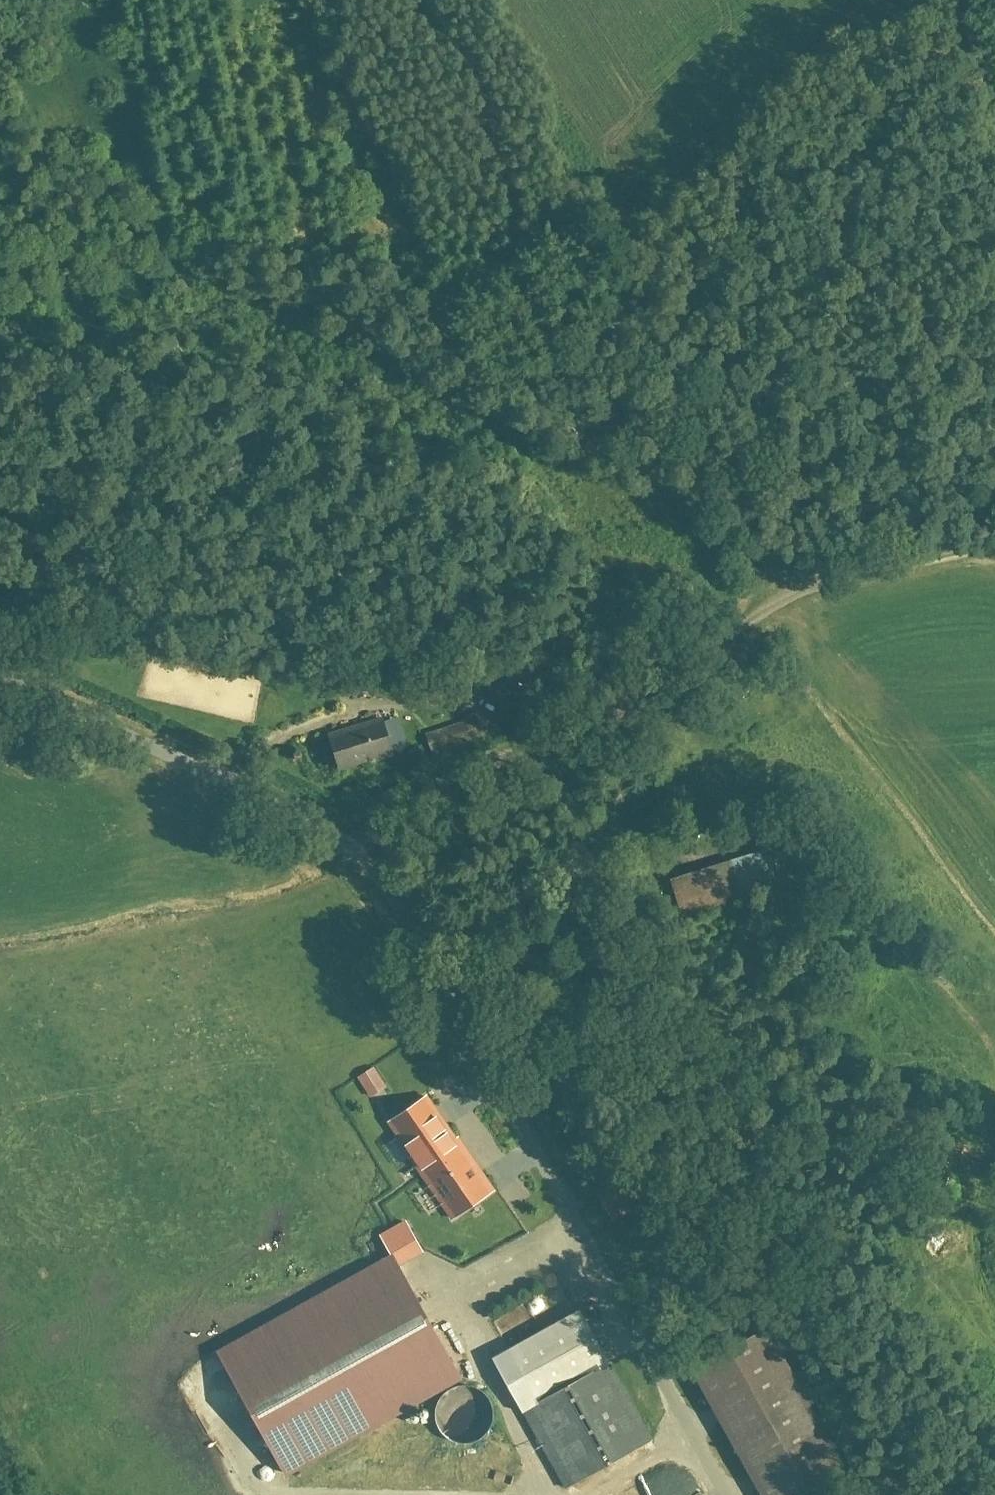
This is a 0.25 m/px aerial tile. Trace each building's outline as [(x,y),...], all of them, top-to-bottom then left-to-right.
[(433,718),(446,754),(508,732),(495,695),(433,718)] [(322,737),(333,776),(400,757),(389,718),(322,737)] [(766,842),(719,857),(731,894),(778,879),(766,842)] [(374,1070),(354,1084),(369,1105),(388,1091),(374,1070)] [(381,1120),(443,1211),(496,1176),(435,1084),(381,1120)] [(596,1188),(620,1226),(654,1203),(630,1166),(596,1188)] [(219,1349),(284,1474),(460,1383),(396,1258),(219,1349)] [(580,1313),(492,1361),(564,1492),(652,1444),(580,1313)] [(692,1375),(758,1494),(798,1494),(844,1470),(770,1333),(692,1375)] [(433,1426),(436,1434),(447,1446),(466,1450),(481,1444),(490,1432),(491,1411),(481,1396),(470,1391),(452,1392),(440,1400),(433,1415),(433,1426)]
